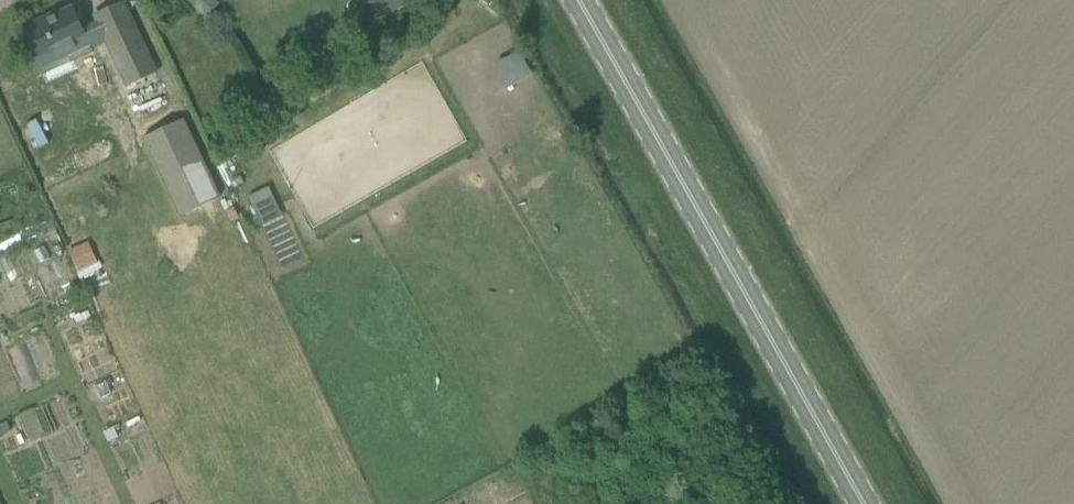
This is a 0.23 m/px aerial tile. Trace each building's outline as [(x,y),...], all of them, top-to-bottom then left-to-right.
[(206,17),(220,3),(217,0),(189,0),(206,17)] [(416,0),(364,0),(375,21),(416,0)] [(82,29),(72,8),(45,20),(44,18),(25,27),(37,54),(49,48),(58,68),(108,44),(128,86),(156,73),(133,23),(123,3),(95,16),(98,22),(82,29)] [(100,93),(107,113),(126,107),(119,87),(100,93)] [(182,121),(144,139),(181,216),(219,198),(182,121)] [(269,188),(249,198),(253,208),(274,198),(269,188)] [(78,274),(99,264),(89,242),(67,252),(78,274)]
